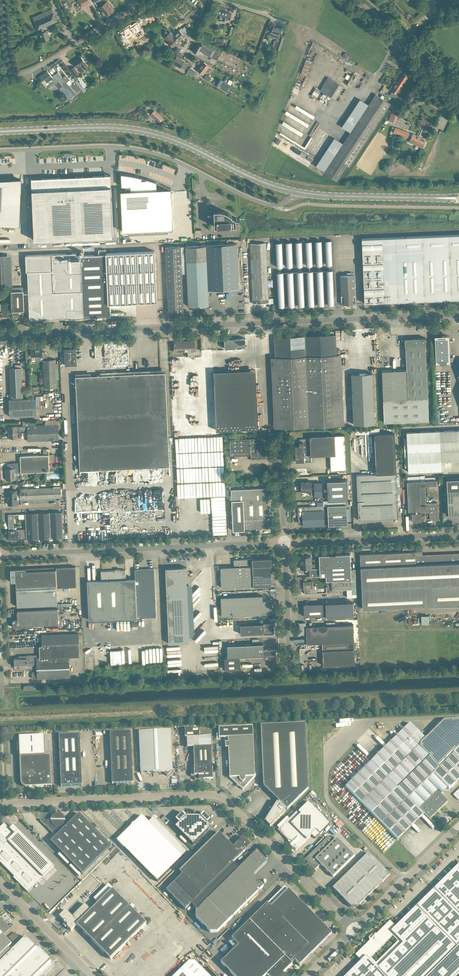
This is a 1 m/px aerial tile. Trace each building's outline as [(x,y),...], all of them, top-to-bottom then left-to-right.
[(96,2),(95,3),(99,7),(105,14),(103,15),(105,18),(115,11),(107,0),(107,1),(106,0),(94,0),(96,2)] [(45,31),(43,27),(57,20),(52,9),(33,17),(38,29),(40,28),(41,32),(40,33),(43,41),(50,39),(47,30),(45,31)] [(222,19),(222,22),(226,23),(226,21),(227,21),(227,20),(230,21),(232,13),(227,12),(218,10),(216,17),(222,19)] [(130,25),(120,32),(125,40),(136,32),(139,36),(143,33),(137,23),(131,27),(130,25)] [(270,32),(269,36),(270,37),(272,38),(274,38),(277,38),(279,39),(279,40),(276,49),(280,50),(283,41),(284,36),(281,35),(279,34),(281,28),(273,25),(271,32),(270,32)] [(187,33),(181,28),(175,35),(180,40),(187,33)] [(175,35),(174,35),(170,31),(164,38),(168,41),(168,42),(173,47),(180,40),(175,35)] [(217,60),(222,52),(201,41),(199,44),(197,43),(193,51),(199,54),(201,50),(207,54),(207,55),(217,60)] [(80,56),(73,61),(77,68),(81,65),(85,69),(88,67),(80,56)] [(177,57),(173,63),(185,69),(188,63),(177,57)] [(305,78),(311,61),(305,59),(299,76),(305,78)] [(198,70),(203,74),(206,70),(209,72),(212,68),(204,62),(198,70)] [(79,74),(74,67),(71,69),(76,77),(79,74)] [(191,67),(187,72),(195,77),(197,74),(197,73),(197,72),(191,67)] [(47,71),(39,77),(40,78),(44,84),(48,81),(51,78),(54,81),(55,84),(56,84),(59,88),(62,86),(71,98),(76,94),(67,82),(69,80),(65,75),(62,77),(58,72),(52,76),(51,75),(47,71)] [(397,81),(403,85),(408,76),(409,77),(411,74),(406,71),(404,73),(403,72),(397,81)] [(74,76),(71,79),(74,82),(75,81),(84,92),(86,91),(77,80),(74,76)] [(77,78),(80,81),(79,82),(84,88),(87,85),(86,83),(85,83),(80,76),(77,78)] [(219,77),(214,84),(226,92),(229,88),(225,86),(227,83),(219,77)] [(335,99),(342,86),(343,86),(327,77),(319,90),(335,99)] [(400,89),(403,85),(397,81),(391,90),(392,91),(390,95),(395,98),(400,90),(400,89)] [(315,88),(311,95),(316,98),(321,91),(315,88)] [(379,121),(381,117),(390,103),(376,94),(324,171),(337,179),(346,165),(349,166),(379,121)] [(287,110),(298,116),(300,114),(289,107),(287,110)] [(163,118),(154,110),(151,114),(160,122),(163,118)] [(399,117),(392,114),(390,122),(396,124),(399,117)] [(423,114),(418,128),(422,129),(427,116),(423,114)] [(395,128),(393,133),(407,138),(407,137),(410,139),(409,141),(412,143),(414,143),(415,142),(423,146),(422,147),(426,140),(421,138),(417,136),(413,134),(412,136),(408,134),(409,132),(395,127),(395,128)] [(124,190),(121,190),(123,231),(173,229),(171,188),(157,189),(156,182),(154,181),(153,181),(151,180),(149,179),(147,179),(142,180),(142,177),(138,176),(134,175),(129,175),(125,174),(121,174),(122,186),(124,186),(124,190)] [(32,179),(31,178),(34,240),(113,236),(111,175),(110,175),(111,186),(100,186),(99,176),(103,176),(87,176),(88,178),(83,178),(83,177),(43,178),(43,189),(32,190),(32,179)] [(4,224),(4,228),(10,228),(10,225),(20,225),(21,191),(20,191),(21,179),(12,180),(12,181),(2,181),(2,180),(0,180),(0,224),(4,224)] [(236,225),(236,218),(235,217),(235,218),(233,217),(234,216),(233,216),(232,216),(231,215),(232,215),(231,214),(230,214),(229,214),(230,213),(229,212),(228,213),(227,212),(226,211),(225,211),(224,210),(224,211),(222,210),(221,210),(220,210),(218,210),(214,210),(214,212),(215,226),(236,225)] [(362,238),(364,303),(458,299),(458,234),(362,238)] [(266,242),(250,243),(253,303),(268,302),(267,280),(266,253),(266,242)] [(239,289),(237,243),(206,245),(208,290),(239,289)] [(185,246),(187,273),(188,306),(197,306),(196,305),(200,305),(209,305),(208,294),(208,290),(206,245),(185,246)] [(182,273),(187,273),(185,246),(165,247),(168,312),(184,311),(182,273)] [(155,251),(106,253),(106,249),(98,250),(99,255),(81,255),(76,256),(76,253),(25,255),(26,271),(28,271),(30,319),(66,318),(87,317),(110,316),(110,303),(157,301),(155,251)] [(11,255),(0,255),(0,286),(12,285),(11,255)] [(345,304),(348,304),(356,303),(355,287),(355,286),(355,283),(354,275),(340,275),(341,284),(340,284),(340,287),(341,287),(341,296),(340,296),(341,299),(342,304),(345,304)] [(19,317),(19,311),(24,310),(23,290),(11,291),(12,311),(13,317),(19,317)] [(279,428),(345,425),(344,412),(343,412),(343,405),(344,404),(344,392),(338,393),(335,335),(335,334),(305,336),(305,335),(305,336),(275,337),(276,357),(271,357),(272,369),(273,370),(276,370),(279,428)] [(450,363),(448,336),(435,336),(435,335),(434,335),(434,337),(435,337),(435,364),(444,364),(449,364),(450,364),(450,363)] [(429,420),(425,345),(426,345),(426,337),(405,338),(405,346),(406,369),(382,370),(384,422),(429,420)] [(224,339),(225,348),(246,347),(244,347),(244,345),(246,345),(245,338),(224,339)] [(183,343),(174,343),(175,352),(181,352),(185,352),(185,351),(188,351),(188,356),(195,356),(194,341),(183,341),(183,343)] [(65,365),(77,364),(76,347),(72,347),(72,346),(69,346),(69,347),(64,348),(65,365)] [(35,348),(31,348),(31,350),(31,356),(37,356),(37,357),(36,357),(35,358),(35,359),(35,360),(38,360),(38,359),(41,359),(41,360),(43,360),(46,359),(46,358),(47,356),(47,353),(45,352),(43,352),(42,348),(42,349),(35,349),(35,348)] [(43,360),(44,387),(56,386),(55,371),(59,370),(58,364),(55,364),(55,359),(46,359),(43,360)] [(28,400),(28,398),(23,398),(22,367),(9,368),(11,396),(13,396),(13,399),(9,399),(9,401),(28,400)] [(213,370),(215,416),(257,414),(255,368),(213,370)] [(170,466),(168,437),(165,372),(76,376),(80,470),(170,466)] [(354,424),(375,423),(372,373),(351,374),(354,424)] [(10,416),(37,415),(36,398),(28,398),(28,400),(9,401),(10,416)] [(257,414),(215,416),(216,430),(258,428),(257,414)] [(35,425),(9,426),(9,437),(18,437),(17,432),(28,432),(28,441),(57,440),(59,439),(58,419),(46,420),(46,422),(45,422),(45,424),(35,425)] [(458,469),(458,429),(439,430),(440,450),(407,452),(408,471),(458,469)] [(407,452),(440,450),(439,430),(406,432),(407,452)] [(376,474),(356,475),(358,520),(360,520),(360,519),(379,518),(379,519),(383,519),(382,518),(392,517),(392,518),(398,518),(397,484),(399,484),(399,476),(396,476),(394,433),(374,434),(376,474)] [(296,461),(304,461),(311,461),(311,456),(330,455),(331,469),(346,469),(345,434),(335,435),(335,434),(310,436),(310,442),(299,442),(299,445),(295,445),(296,461)] [(251,438),(230,439),(230,450),(231,456),(251,455),(251,438)] [(266,458),(265,450),(265,442),(254,442),(254,438),(251,438),(251,455),(251,459),(266,458)] [(55,455),(20,456),(21,462),(21,472),(21,476),(22,476),(22,472),(50,471),(50,468),(55,467),(55,455)] [(13,468),(6,468),(6,479),(15,479),(15,472),(20,472),(20,476),(21,476),(21,472),(21,462),(13,462),(13,468)] [(427,510),(426,502),(425,485),(437,484),(437,480),(436,480),(436,477),(425,477),(425,475),(403,477),(403,481),(403,486),(407,486),(408,511),(412,511),(412,521),(422,521),(421,510),(427,510)] [(446,479),(448,515),(458,514),(458,478),(446,479)] [(331,480),(327,480),(327,484),(328,500),(348,499),(347,479),(331,480)] [(311,481),(301,481),(301,491),(311,491),(311,495),(315,495),(314,490),(314,483),(311,483),(311,481)] [(322,482),(314,483),(314,490),(315,495),(315,496),(322,495),(322,482)] [(8,498),(9,504),(17,504),(17,499),(59,497),(61,497),(60,486),(53,486),(53,487),(27,488),(20,488),(20,489),(20,494),(17,494),(17,490),(7,491),(7,495),(8,495),(8,498)] [(267,487),(231,489),(233,530),(245,530),(245,529),(256,528),(257,530),(257,528),(269,528),(267,487)] [(323,505),(324,525),(324,524),(329,524),(329,525),(348,524),(347,504),(345,504),(345,500),(323,501),(323,505)] [(438,501),(426,502),(427,510),(429,510),(430,513),(430,520),(438,519),(438,501)] [(303,526),(324,525),(323,505),(298,506),(298,522),(303,522),(303,526)] [(26,514),(26,529),(27,538),(63,537),(62,512),(26,514)] [(26,529),(23,529),(14,530),(13,521),(14,521),(14,514),(8,514),(9,530),(9,539),(19,539),(19,538),(27,538),(26,529)] [(360,554),(362,608),(407,606),(409,606),(413,606),(416,606),(432,605),(432,606),(458,605),(458,553),(422,555),(422,551),(360,554)] [(350,554),(350,553),(335,554),(329,554),(330,554),(319,555),(320,568),(313,568),(310,568),(310,576),(320,576),(320,575),(326,575),(326,580),(327,580),(327,581),(351,579),(350,554)] [(313,568),(312,564),(311,564),(311,556),(300,556),(300,562),(301,562),(301,569),(304,569),(305,569),(310,568),(313,568)] [(272,585),(271,565),(272,565),(271,558),(234,559),(234,566),(220,567),(221,587),(272,585)] [(58,604),(57,587),(76,586),(75,566),(56,567),(56,569),(26,571),(26,568),(10,569),(11,582),(16,581),(17,606),(58,604)] [(165,568),(169,643),(189,642),(186,567),(165,568)] [(125,569),(101,571),(101,580),(87,581),(89,619),(137,617),(137,614),(138,614),(139,617),(156,616),(154,568),(135,569),(135,579),(126,579),(125,569)] [(351,579),(327,581),(328,586),(331,586),(332,590),(352,589),(351,579)] [(304,590),(305,593),(316,592),(316,589),(315,589),(315,585),(313,585),(313,581),(303,581),(304,589),(304,590)] [(273,613),(272,601),(263,601),(263,595),(221,597),(221,616),(273,613)] [(353,614),(353,610),(352,602),(326,603),(304,604),(304,616),(326,615),(353,614)] [(13,620),(13,627),(29,626),(28,625),(58,624),(58,608),(17,610),(18,620),(13,620)] [(421,615),(421,623),(429,623),(429,615),(421,615)] [(264,623),(240,624),(240,634),(268,633),(274,632),(274,621),(264,622),(264,623)] [(322,642),(354,641),(353,624),(306,626),(307,643),(322,642)] [(32,678),(37,678),(70,677),(69,655),(80,655),(79,633),(42,635),(42,645),(39,645),(40,657),(37,657),(37,655),(27,655),(27,658),(15,658),(15,662),(13,662),(13,665),(15,665),(15,668),(24,668),(24,669),(37,668),(37,671),(32,671),(32,678)] [(323,650),(354,649),(354,641),(322,642),(323,650)] [(224,657),(225,669),(225,671),(229,671),(229,669),(240,668),(240,656),(275,655),(275,649),(270,649),(270,648),(267,648),(267,649),(264,649),(263,643),(227,645),(228,657),(224,657)] [(203,648),(205,664),(212,663),(211,660),(208,660),(208,656),(211,656),(211,652),(207,652),(207,650),(209,649),(208,647),(203,648)] [(354,649),(323,650),(323,665),(355,664),(354,649)] [(451,720),(448,721),(445,721),(444,721),(425,739),(410,724),(346,787),(398,840),(424,814),(430,820),(448,802),(441,795),(448,788),(449,789),(458,780),(458,720),(451,720)] [(268,814),(269,815),(264,822),(265,823),(265,822),(266,822),(266,823),(270,827),(286,812),(285,811),(287,810),(308,789),(305,724),(261,726),(264,786),(279,802),(278,804),(277,803),(271,813),(270,812),(269,813),(268,813),(268,814)] [(228,738),(230,775),(229,777),(243,790),(256,775),(255,774),(253,727),(219,728),(219,738),(228,738)] [(194,779),(195,780),(197,780),(199,780),(199,781),(201,781),(203,781),(203,782),(205,781),(207,780),(207,781),(209,781),(209,780),(211,780),(213,780),(211,737),(199,737),(199,729),(185,730),(185,738),(187,738),(188,748),(194,748),(195,768),(191,768),(191,776),(191,777),(193,777),(194,778),(194,779)] [(171,730),(139,732),(141,773),(163,772),(163,771),(164,773),(167,776),(173,770),(170,767),(170,766),(172,766),(171,730)] [(112,784),(133,783),(131,732),(110,733),(112,784)] [(80,734),(59,735),(61,786),(82,786),(81,760),(91,760),(90,734),(80,734)] [(44,737),(19,738),(20,757),(21,780),(21,781),(21,782),(22,783),(22,784),(23,785),(24,786),(25,786),(26,787),(27,787),(28,787),(29,787),(52,786),(50,756),(45,756),(44,737)] [(292,843),(290,845),(296,851),(316,830),(320,834),(315,839),(330,824),(309,802),(299,811),(298,811),(278,830),(289,841),(290,841),(292,843)] [(200,817),(186,817),(183,813),(175,820),(179,824),(175,827),(193,845),(211,828),(208,824),(211,820),(204,813),(200,817)] [(52,819),(52,821),(51,821),(40,821),(54,835),(56,833),(58,835),(50,842),(82,875),(111,846),(79,814),(68,825),(66,822),(68,821),(65,821),(64,821),(64,819),(63,817),(61,816),(55,816),(53,817),(52,819)] [(117,841),(124,848),(157,882),(187,852),(154,818),(149,823),(142,816),(117,841)] [(21,884),(20,885),(28,893),(54,867),(19,831),(15,834),(4,824),(0,828),(0,863),(14,877),(21,884)] [(233,847),(219,833),(179,872),(182,875),(175,882),(166,891),(185,910),(190,905),(196,911),(238,869),(233,863),(237,859),(238,859),(251,846),(243,837),(233,847)] [(309,866),(310,867),(310,866),(312,867),(315,870),(320,865),(333,877),(355,856),(337,838),(334,841),(329,836),(305,860),(308,863),(307,865),(306,865),(307,865),(309,866)] [(238,869),(196,911),(196,918),(210,932),(217,932),(263,887),(253,876),(267,862),(257,851),(238,869)] [(350,907),(357,907),(390,875),(368,853),(333,889),(350,907)] [(396,927),(390,921),(376,935),(374,935),(374,936),(374,937),(371,940),(369,940),(369,941),(355,955),(361,961),(346,975),(456,975),(458,973),(458,865),(396,927)] [(65,888),(67,891),(60,897),(62,900),(70,894),(67,891),(79,881),(76,877),(73,880),(71,878),(66,882),(68,885),(65,888)] [(65,924),(66,924),(68,925),(67,926),(71,931),(77,925),(110,960),(146,924),(112,890),(91,911),(85,905),(72,917),(66,910),(59,917),(63,921),(64,921),(64,922),(64,923),(64,924),(65,924)] [(332,934),(288,890),(271,908),(267,904),(232,939),(238,946),(221,963),(234,975),(266,975),(267,975),(268,975),(285,975),(283,973),(292,964),(295,961),(299,966),(332,934)] [(11,951),(8,948),(12,944),(4,936),(11,929),(0,918),(0,963),(11,951)] [(15,932),(9,937),(13,942),(18,936),(15,932)] [(54,966),(49,961),(50,959),(46,955),(47,953),(45,951),(44,952),(39,948),(38,949),(26,937),(11,951),(0,963),(0,975),(44,975),(54,966)] [(195,961),(194,962),(199,966),(188,975),(209,975),(195,961)]
